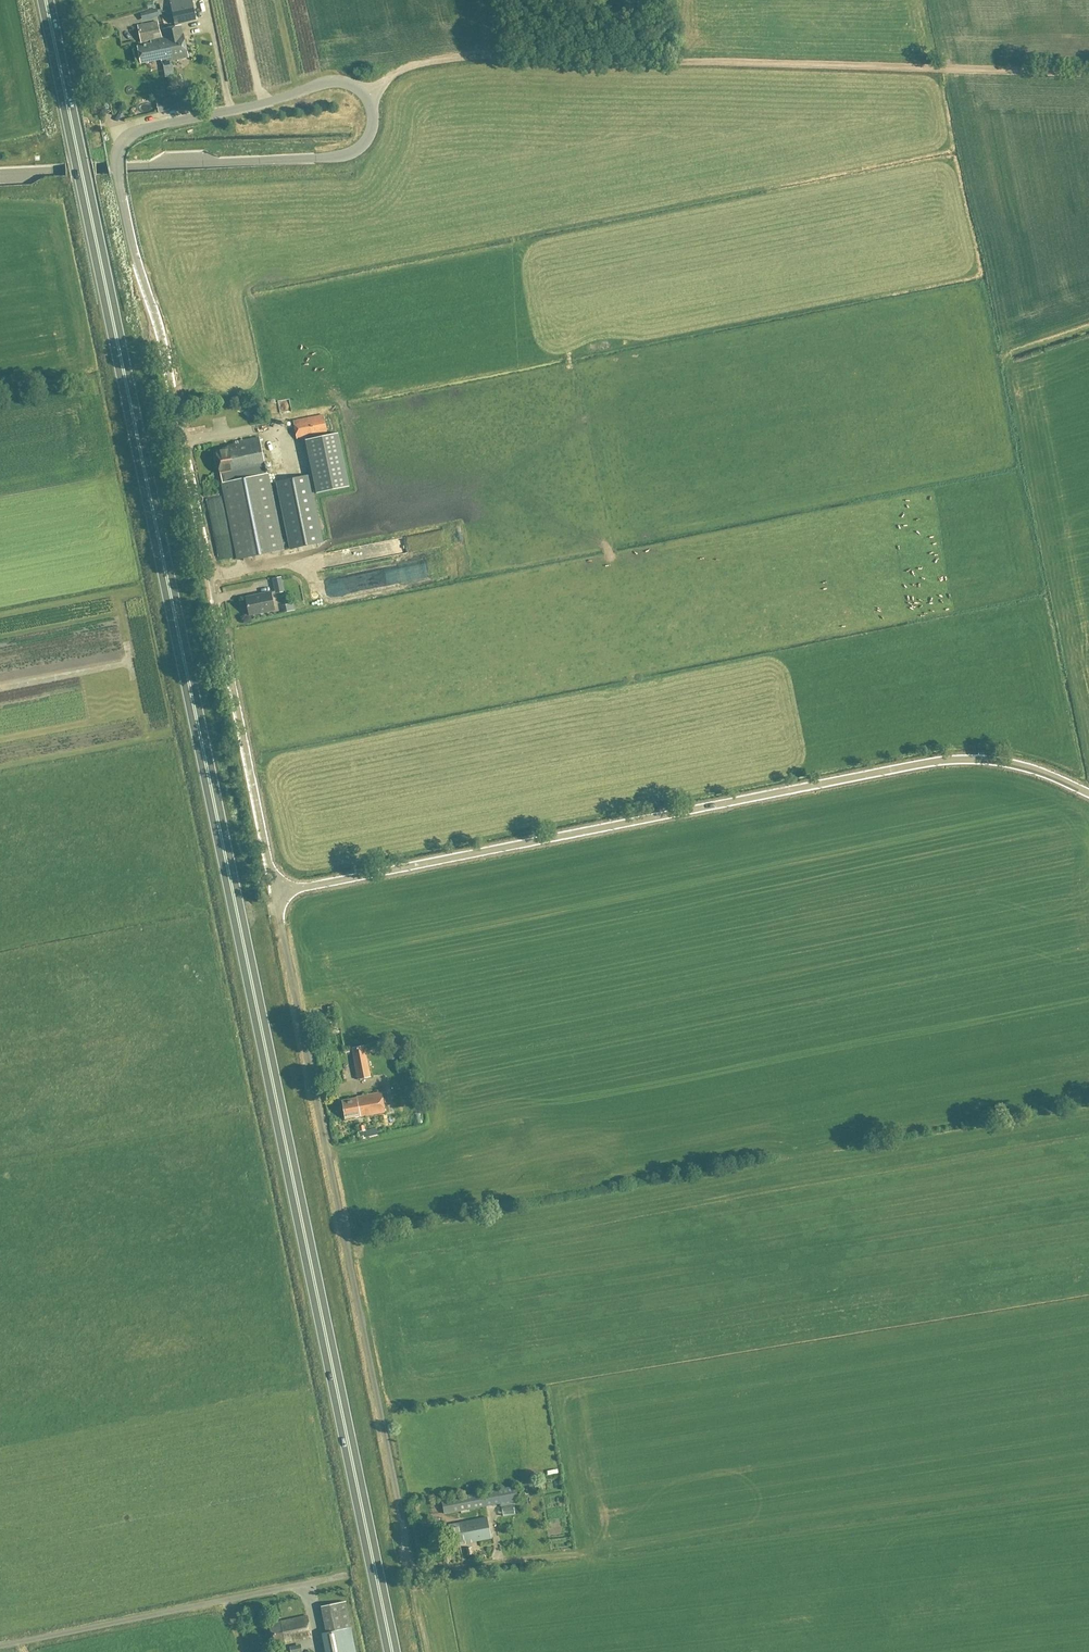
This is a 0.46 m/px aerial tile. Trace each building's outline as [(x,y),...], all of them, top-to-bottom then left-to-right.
[(169,0),(175,25),(196,20),(191,0),(171,0),(169,0)] [(140,14),(141,21),(158,16),(157,9),(140,14)] [(149,40),(154,40),(152,31),(159,30),(157,22),(137,26),(141,43),(150,41),(149,40)] [(164,37),(165,37),(166,47),(168,46),(171,61),(187,57),(186,51),(181,26),(162,30),(164,37)] [(149,40),(150,41),(150,44),(137,46),(139,60),(140,63),(160,59),(161,63),(171,61),(168,46),(166,47),(165,37),(164,37),(154,40),(149,40)] [(189,96),(179,98),(182,110),(191,108),(189,96)] [(179,98),(156,103),(158,115),(182,110),(179,98)] [(323,415),(292,421),(295,439),(327,433),(323,415)] [(338,434),(306,441),(317,494),(349,487),(338,434)] [(259,438),(233,443),(233,445),(227,447),(227,449),(215,451),(219,472),(222,484),(238,560),(283,551),(267,474),(267,475),(259,438)] [(322,543),(308,476),(276,483),(290,549),(322,543)] [(270,592),(245,597),(249,616),(274,610),(270,592)] [(293,604),(283,606),(284,613),(294,611),(293,604)] [(352,1047),(352,1048),(358,1079),(370,1077),(364,1045),(352,1047)] [(412,1059),(396,1062),(399,1074),(415,1070),(412,1059)] [(356,1097),(341,1100),(345,1119),(360,1116),(360,1118),(385,1113),(381,1091),(356,1096),(356,1097)] [(517,1504),(514,1487),(441,1501),(443,1514),(500,1504),(501,1507),(517,1504)] [(486,1517),(448,1525),(452,1543),(464,1541),(465,1543),(490,1538),(486,1517)] [(327,1634),(334,1633),(337,1651),(351,1651),(355,1651),(351,1630),(345,1602),(321,1607),(327,1634)] [(269,1624),(273,1645),(311,1637),(307,1616),(269,1624)]
